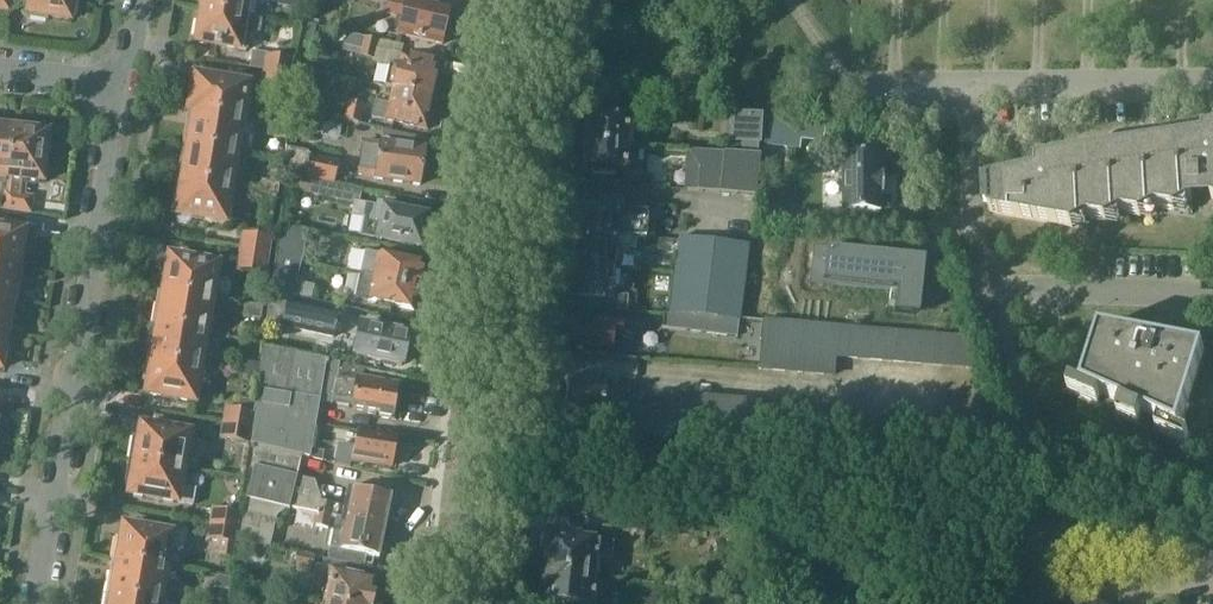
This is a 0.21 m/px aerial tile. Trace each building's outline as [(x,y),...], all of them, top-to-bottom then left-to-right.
[(10,10),(11,0),(0,0),(0,9),(10,10)] [(28,13),(31,14),(31,16),(48,18),(48,16),(71,20),(72,15),(73,16),(76,0),(75,0),(30,0),(28,13)] [(199,8),(201,9),(245,17),(256,19),(259,0),(201,0),(199,8)] [(384,14),(401,18),(397,35),(443,45),(444,41),(448,39),(450,30),(447,26),(450,9),(411,0),(405,0),(405,2),(398,0),(387,0),(384,14)] [(197,21),(195,37),(197,37),(196,42),(239,49),(248,51),(251,32),(260,34),(262,20),(256,19),(245,17),(201,9),(199,21),(197,21)] [(302,23),(297,46),(309,50),(315,26),(302,23)] [(349,33),(344,50),(363,55),(363,56),(374,58),(372,63),(388,67),(385,85),(433,96),(437,77),(440,77),(443,64),(401,54),(402,46),(349,33)] [(268,55),(265,71),(291,76),(293,60),(268,55)] [(265,71),(263,86),(288,90),(291,76),(265,71)] [(188,88),(184,108),(197,110),(244,119),(250,85),(194,75),(192,89),(188,88)] [(619,84),(604,84),(604,99),(619,99),(619,84)] [(376,101),(372,117),(428,130),(431,116),(428,115),(433,96),(385,85),(384,88),(392,89),(389,104),(376,101)] [(289,95),(286,109),(307,113),(310,99),(289,95)] [(349,101),(345,117),(358,120),(362,104),(349,101)] [(184,108),(184,110),(194,112),(192,124),(188,123),(184,144),(238,153),(244,119),(197,110),(184,108)] [(581,129),(580,145),(627,148),(629,115),(584,113),(583,129),(581,129)] [(741,146),(740,154),(756,155),(756,147),(759,147),(760,116),(728,113),(726,145),(741,146)] [(770,127),(768,144),(796,147),(797,134),(822,137),(824,124),(771,118),(770,121),(765,121),(764,126),(770,127)] [(7,178),(13,129),(14,129),(14,125),(0,123),(0,177),(7,178)] [(270,124),(269,135),(286,138),(287,127),(285,127),(270,124)] [(13,129),(7,178),(10,178),(8,193),(25,196),(27,180),(43,182),(43,178),(46,178),(48,161),(45,161),(48,129),(26,126),(26,130),(14,129),(13,129)] [(1206,138),(1202,178),(1202,177),(1202,191),(1192,191),(1193,202),(1212,202),(1212,132),(1206,132),(1206,138)] [(989,182),(990,185),(989,189),(989,191),(989,193),(989,197),(989,199),(990,203),(991,209),(990,212),(1073,226),(1073,225),(1078,218),(1089,218),(1088,218),(1107,221),(1107,220),(1107,219),(1112,213),(1123,212),(1123,213),(1141,216),(1141,214),(1146,207),(1157,207),(1175,211),(1175,209),(1180,202),(1191,202),(1193,202),(1192,191),(1202,191),(1202,177),(1202,178),(1206,138),(1189,140),(1189,148),(1174,149),(1174,153),(1140,154),(1140,158),(1106,159),(1106,163),(1072,165),(1072,168),(1053,169),(1051,169),(1051,172),(1039,172),(989,182)] [(363,141),(358,173),(376,176),(375,178),(421,185),(427,149),(381,142),(380,144),(363,141)] [(178,177),(178,179),(182,180),(232,188),(238,153),(184,144),(180,166),(185,167),(183,178),(178,177)] [(627,148),(580,145),(579,162),(582,162),(581,179),(599,180),(613,180),(633,181),(635,149),(627,148)] [(288,149),(288,175),(290,175),(306,179),(333,184),(337,163),(311,158),(311,154),(309,153),(288,149)] [(773,160),(773,150),(761,149),(756,191),(765,192),(765,185),(769,186),(773,160)] [(721,192),(753,195),(755,195),(760,155),(756,155),(740,154),(694,151),(690,151),(700,170),(698,190),(721,191),(721,192)] [(842,160),(823,160),(823,186),(842,186),(842,211),(841,211),(841,212),(880,212),(880,210),(879,210),(879,192),(881,192),(881,193),(883,193),(883,173),(881,173),(881,174),(879,174),(879,156),(880,156),(880,155),(841,155),(841,156),(842,156),(842,160)] [(290,175),(287,189),(355,204),(357,205),(357,203),(360,190),(333,184),(306,179),(290,175)] [(178,179),(174,200),(179,201),(176,215),(178,215),(178,217),(178,218),(178,219),(178,220),(178,221),(179,222),(179,223),(180,224),(181,225),(182,226),(183,226),(184,227),(185,227),(186,227),(187,227),(188,227),(189,227),(190,226),(191,226),(192,226),(192,225),(193,225),(193,224),(194,223),(195,222),(195,221),(195,220),(196,218),(226,223),(232,188),(182,180),(178,179)] [(263,182),(261,194),(279,197),(281,185),(263,182)] [(6,193),(4,208),(31,213),(33,197),(25,196),(8,193),(6,193)] [(573,199),(571,232),(617,236),(623,236),(637,237),(642,238),(647,238),(655,239),(657,220),(648,220),(649,205),(620,202),(573,199)] [(355,204),(352,215),(366,218),(362,235),(420,247),(421,244),(424,244),(427,230),(424,229),(426,216),(408,213),(408,211),(398,210),(398,211),(368,205),(357,203),(357,205),(355,204)] [(281,227),(276,256),(301,262),(307,232),(281,227)] [(20,268),(24,268),(27,248),(29,248),(32,247),(35,246),(36,243),(37,240),(36,237),(35,235),(32,233),(0,228),(0,264),(20,268)] [(570,247),(568,265),(615,268),(616,247),(636,249),(637,237),(623,236),(617,236),(571,232),(571,233),(574,233),(573,247),(570,247)] [(242,248),(242,251),(270,256),(270,252),(273,237),(245,233),(242,248)] [(679,241),(670,314),(739,319),(748,245),(680,237),(679,241)] [(827,248),(824,281),(897,289),(895,312),(919,315),(925,259),(827,248)] [(241,255),(239,270),(267,275),(269,259),(270,256),(242,251),(241,255)] [(365,252),(360,275),(419,288),(420,282),(424,276),(423,269),(424,264),(365,252)] [(157,260),(156,263),(157,266),(159,269),(162,270),(164,271),(161,289),(214,298),(219,264),(166,255),(162,255),(159,257),(157,260)] [(275,277),(272,292),(293,296),(298,297),(301,283),(297,282),(301,262),(276,256),(273,277),(275,277)] [(18,301),(22,280),(18,279),(20,268),(0,264),(0,298),(18,301)] [(568,265),(567,280),(571,281),(569,298),(613,300),(615,268),(568,265)] [(357,288),(355,298),(368,301),(415,311),(415,308),(418,307),(419,301),(417,298),(419,288),(360,275),(357,288)] [(158,303),(155,324),(208,333),(214,298),(161,289),(160,291),(164,292),(162,304),(158,303)] [(271,302),(266,323),(333,337),(338,316),(291,305),(293,296),(272,292),(271,302)] [(617,295),(617,311),(627,312),(628,296),(617,295)] [(6,336),(7,334),(8,334),(10,322),(14,323),(18,301),(0,298),(0,335),(6,336)] [(246,306),(245,316),(263,319),(265,309),(246,306)] [(664,313),(662,326),(737,336),(739,319),(670,314),(664,313)] [(570,345),(569,351),(612,354),(613,341),(621,342),(621,341),(626,341),(627,330),(622,329),(623,320),(587,318),(587,325),(571,324),(571,331),(569,335),(569,341),(570,345)] [(1205,347),(1178,342),(1154,334),(1104,318),(1101,327),(1100,327),(1082,384),(1083,385),(1073,415),(1172,447),(1178,428),(1179,428),(1184,413),(1212,422),(1212,350),(1205,347)] [(758,367),(758,369),(824,374),(826,355),(895,361),(934,364),(969,366),(970,336),(969,337),(951,336),(930,334),(899,332),(764,321),(762,338),(758,367)] [(155,324),(151,345),(155,346),(153,358),(203,366),(208,333),(155,324)] [(362,324),(355,356),(361,357),(401,365),(402,362),(404,363),(408,360),(410,353),(407,348),(405,348),(408,334),(368,325),(362,324)] [(3,369),(5,356),(9,356),(13,335),(8,334),(7,334),(6,336),(0,335),(0,369),(3,369)] [(252,443),(251,444),(301,457),(309,459),(311,449),(320,400),(333,403),(339,364),(263,349),(261,366),(259,378),(256,403),(253,427),(252,443)] [(149,358),(145,380),(149,380),(147,394),(197,402),(203,366),(153,358),(149,358)] [(246,363),(244,375),(259,378),(261,366),(246,363)] [(339,364),(333,403),(353,406),(352,408),(379,413),(379,417),(391,419),(395,402),(398,400),(399,391),(397,388),(397,385),(358,378),(360,368),(339,364)] [(602,432),(603,419),(605,388),(613,388),(614,378),(572,375),(572,381),(567,381),(565,418),(587,419),(586,431),(602,432)] [(840,410),(673,396),(672,403),(627,399),(625,421),(603,419),(602,432),(668,437),(668,435),(733,440),(756,442),(927,455),(981,458),(984,405),(970,404),(969,420),(840,410)] [(228,408),(226,423),(253,427),(256,403),(242,401),(241,410),(228,408)] [(226,423),(223,439),(252,443),(253,427),(226,423)] [(135,437),(131,458),(184,468),(190,433),(142,424),(140,438),(135,437)] [(340,445),(337,457),(364,462),(393,466),(395,457),(398,455),(399,451),(397,446),(396,446),(398,438),(358,431),(355,447),(340,445)] [(238,528),(236,540),(270,547),(273,534),(277,517),(286,509),(289,510),(289,508),(316,513),(320,502),(320,500),(314,482),(296,478),(301,457),(251,444),(241,512),(238,528)] [(311,449),(309,459),(322,462),(324,452),(311,449)] [(131,458),(128,480),(132,481),(130,494),(178,503),(191,505),(191,504),(194,489),(181,487),(184,468),(131,458)] [(344,501),(341,517),(386,527),(389,513),(393,511),(394,504),(391,499),(392,496),(354,488),(351,503),(344,501)] [(316,513),(314,526),(328,529),(333,505),(320,502),(316,513)] [(214,508),(211,524),(238,528),(241,512),(214,508)] [(614,528),(637,530),(645,530),(646,514),(615,512),(614,528)] [(334,528),(331,546),(332,546),(342,548),(342,550),(368,555),(380,557),(380,554),(384,552),(386,544),(383,541),(386,527),(341,517),(337,516),(334,528)] [(211,524),(208,540),(222,542),(220,556),(234,559),(236,540),(238,528),(211,524)] [(118,537),(115,559),(167,568),(170,552),(171,549),(177,550),(185,545),(187,531),(188,529),(170,526),(169,532),(124,525),(122,538),(118,537)] [(546,550),(544,569),(589,574),(599,575),(601,556),(612,557),(613,543),(543,535),(541,550),(546,550)] [(298,555),(296,568),(312,570),(314,558),(298,555)] [(112,572),(109,593),(162,602),(167,568),(115,559),(114,561),(119,561),(117,573),(112,572)] [(310,597),(325,600),(344,603),(374,603),(377,589),(374,589),(376,580),(317,567),(310,597)] [(544,569),(542,590),(547,590),(545,602),(557,603),(593,603),(595,593),(587,592),(589,574),(544,569)] [(216,577),(215,588),(229,590),(231,579),(216,577)] [(107,603),(161,603),(162,602),(109,593),(107,603)]
